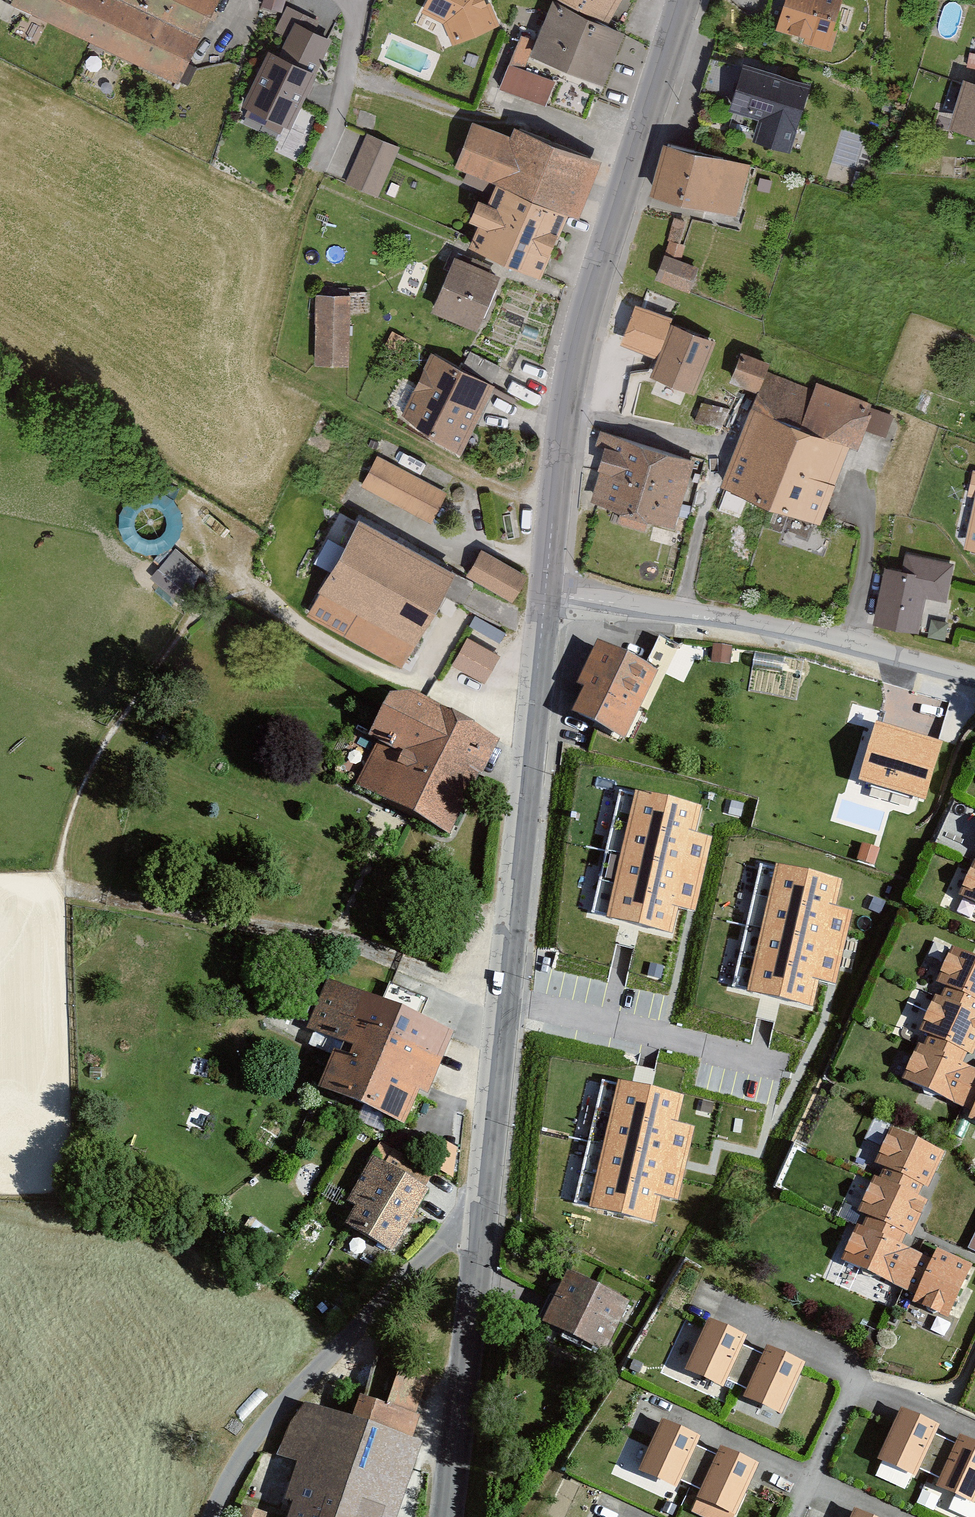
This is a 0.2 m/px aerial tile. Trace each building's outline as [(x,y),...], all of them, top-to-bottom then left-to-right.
[(20,1),(190,78),(225,0),(21,0),(20,1)] [(284,0),(263,0),(262,2),(281,8),(284,0)] [(447,16),(453,34),(500,19),(493,0),(465,0),(447,16)] [(604,22),(616,0),(566,0),(604,22)] [(780,30),(832,47),(848,0),(790,0),(780,30)] [(624,32),(552,3),(531,55),(603,84),(624,32)] [(548,102),(558,75),(526,63),(536,37),(521,32),(501,83),(548,102)] [(322,70),(276,49),(251,103),(297,124),(322,70)] [(810,86),(743,66),(729,112),(760,121),(754,142),(790,153),(810,86)] [(969,86),(955,132),(974,137),(974,88),(969,86)] [(598,163),(517,131),(513,140),(473,124),(455,168),(499,185),(564,211),(577,216),(598,163)] [(399,144),(366,131),(346,181),(379,195),(399,144)] [(750,165),(669,145),(656,195),(737,216),(750,165)] [(564,211),(499,185),(490,207),(478,203),(470,222),(481,226),(473,245),(539,272),(564,211)] [(670,242),(678,245),(685,223),(675,219),(668,242),(670,242)] [(670,242),(665,257),(679,263),(684,246),(678,245),(670,242)] [(679,263),(665,257),(657,279),(688,291),(696,269),(679,263)] [(499,280),(454,262),(434,311),(478,329),(499,280)] [(349,296),(317,296),(316,367),(348,368),(349,312),(368,312),(368,293),(349,292),(349,296)] [(670,322),(635,310),(623,344),(654,356),(657,357),(670,322)] [(712,343),(674,327),(654,376),(692,391),(712,343)] [(406,339),(394,332),(386,345),(399,352),(406,339)] [(494,384),(435,354),(404,417),(458,455),(494,384)] [(764,373),(767,367),(743,357),(733,382),(763,394),(727,488),(819,524),(849,447),(856,449),(873,405),(816,383),(813,392),(764,373)] [(692,460),(601,431),(596,446),(608,449),(591,504),(670,529),(692,460)] [(448,493),(378,456),(362,487),(432,523),(448,493)] [(963,545),(974,546),(974,480),(963,545)] [(453,576),(359,523),(308,613),(402,666),(453,576)] [(334,567),(347,539),(331,531),(318,559),(334,567)] [(526,578),(481,551),(467,576),(512,603),(526,578)] [(203,575),(176,553),(154,578),(181,601),(203,575)] [(902,574),(885,570),(874,625),(918,634),(925,598),(946,602),(954,566),(906,556),(902,574)] [(645,664),(600,641),(579,682),(585,686),(574,709),(623,734),(656,669),(645,664)] [(732,648),(714,646),(712,663),(730,665),(732,648)] [(782,673),(785,658),(755,652),(755,654),(753,668),(782,673)] [(503,737),(402,686),(352,784),(416,816),(454,835),(503,737)] [(942,742),(875,722),(859,778),(926,798),(942,742)] [(698,808),(622,791),(608,851),(595,911),(672,929),(677,904),(692,907),(708,837),(692,834),(698,808)] [(744,803),(731,799),(727,813),(740,817),(744,803)] [(863,843),(858,860),(873,864),(879,848),(874,846),(863,843)] [(838,881),(761,863),(734,984),(811,1001),(817,976),(832,980),(847,910),(832,906),(838,881)] [(961,893),(974,899),(974,863),(961,893)] [(956,948),(940,981),(947,984),(941,996),(974,1012),(974,957),(956,948)] [(661,978),(664,965),(651,962),(648,975),(661,978)] [(383,1000),(335,979),(316,1024),(348,1037),(328,1085),(401,1121),(416,1087),(428,1093),(454,1031),(383,1000)] [(936,994),(920,1030),(928,1033),(923,1045),(959,1061),(965,1049),(971,1052),(974,1044),(974,1012),(941,996),(936,994)] [(920,1043),(904,1077),(972,1109),(974,1103),(974,1069),(959,1061),(923,1045),(920,1043)] [(632,1087),(603,1080),(603,1083),(590,1141),(576,1201),(653,1218),(659,1193),(673,1196),(681,1163),(682,1159),(686,1143),(689,1126),(674,1123),(680,1097),(632,1087)] [(714,1103),(699,1099),(697,1110),(712,1113),(714,1103)] [(891,1127),(875,1162),(883,1165),(878,1177),(918,1195),(923,1184),(927,1186),(935,1170),(944,1151),(917,1139),(891,1127)] [(427,1188),(374,1158),(351,1198),(359,1203),(347,1223),(392,1249),(427,1188)] [(878,1177),(875,1175),(874,1178),(858,1211),(868,1216),(862,1227),(899,1245),(905,1230),(911,1233),(927,1199),(918,1195),(878,1177)] [(862,1227),(857,1225),(842,1258),(916,1293),(931,1260),(899,1245),(862,1227)] [(937,1247),(931,1260),(916,1293),(912,1301),(947,1317),(972,1264),(937,1247)] [(598,1282),(568,1267),(543,1317),(610,1350),(635,1300),(598,1282)] [(748,1334),(708,1317),(686,1368),(725,1385),(748,1334)] [(766,1345),(747,1338),(729,1379),(747,1386),(766,1345)] [(807,1359),(768,1341),(745,1392),(784,1410),(807,1359)] [(306,1400),(289,1421),(277,1456),(296,1462),(284,1496),(294,1499),(288,1516),(395,1516),(421,1440),(306,1400)] [(939,1421),(900,1404),(878,1455),(917,1472),(939,1421)] [(701,1433),(662,1416),(640,1467),(679,1484),(701,1433)] [(958,1435),(940,1427),(921,1468),(940,1476),(958,1435)] [(960,1431),(938,1482),(974,1498),(974,1437),(960,1431)] [(719,1446),(701,1439),(683,1480),(701,1487),(719,1446)] [(762,1458),(722,1441),(700,1492),(739,1509),(762,1458)] [(269,1511),(243,1502),(238,1516),(267,1516),(269,1511)] [(856,1504),(850,1516),(885,1516),(856,1504)]
